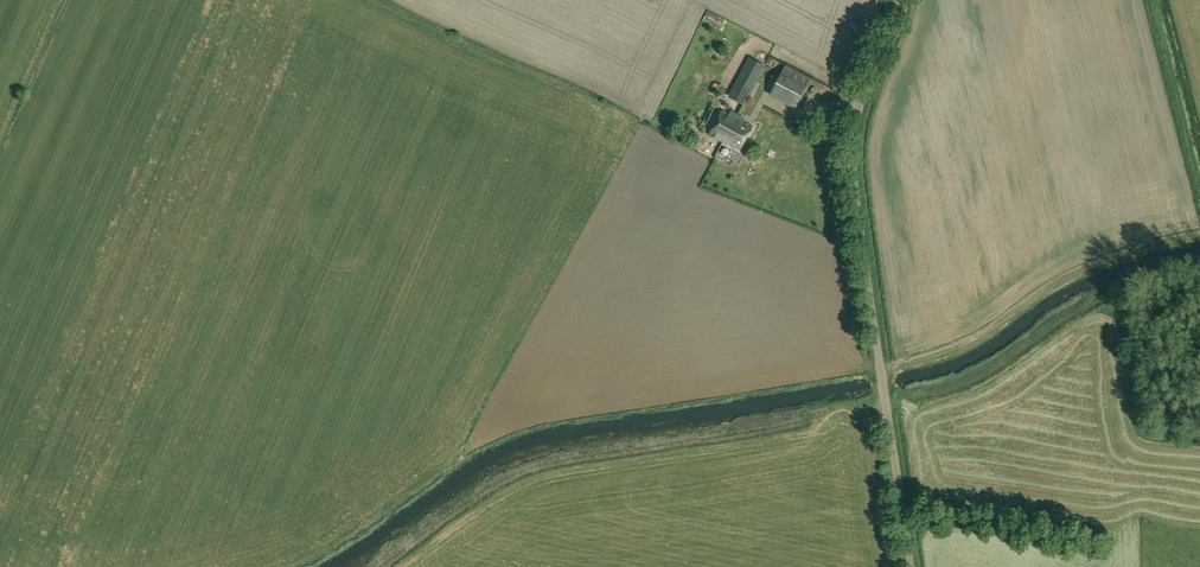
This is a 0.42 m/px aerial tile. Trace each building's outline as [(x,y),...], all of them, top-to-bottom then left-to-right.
[(751,60),(748,66),(760,73),(764,66),(751,60)] [(811,79),(788,67),(773,94),(797,106),(811,79)] [(753,85),(741,78),(734,91),(747,97),(753,85)] [(733,126),(737,117),(723,110),(710,134),(724,141),(732,125),(733,126)] [(754,126),(737,117),(733,126),(732,125),(724,141),(741,150),(754,126)]
